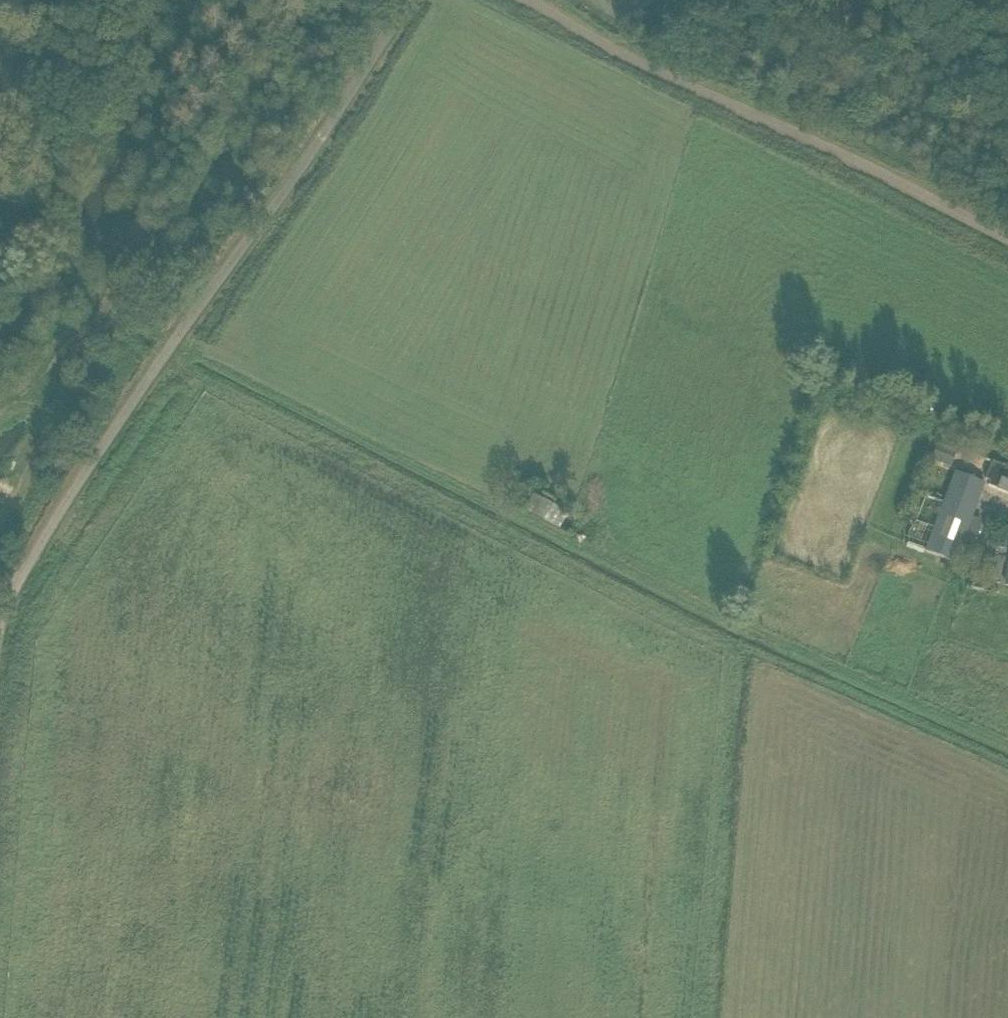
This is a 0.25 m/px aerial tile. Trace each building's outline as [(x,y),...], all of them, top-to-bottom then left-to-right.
[(985,479),(991,482),(989,486),(997,489),(1007,494),(1007,466),(1007,465),(1006,467),(992,461),(991,464),(985,479)] [(956,473),(926,551),(954,562),(956,557),(974,560),(982,521),(971,517),(984,484),(956,473)] [(549,502),(540,518),(561,529),(569,512),(549,502)]
